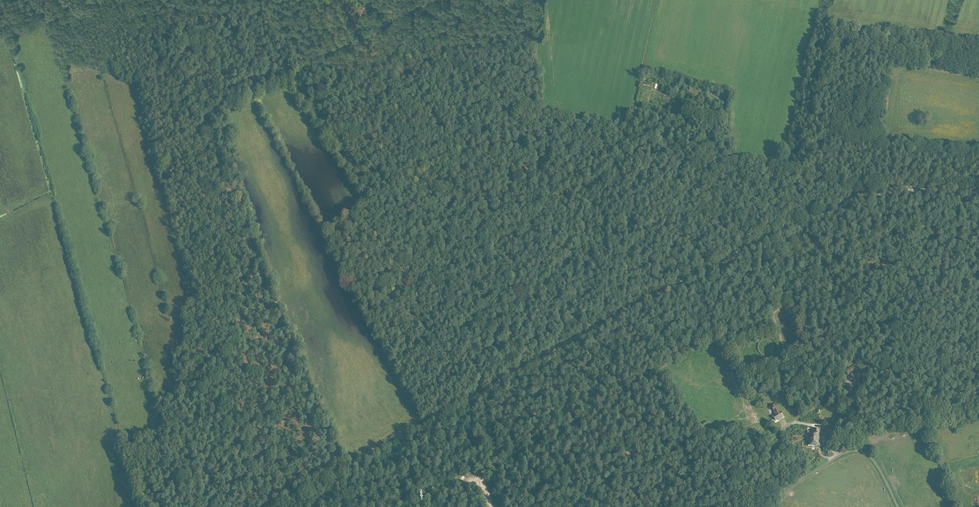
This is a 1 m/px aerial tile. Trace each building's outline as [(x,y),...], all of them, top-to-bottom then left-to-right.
[(698,98),(699,89),(689,88),(689,93),(693,93),(693,98),(698,98)] [(853,372),(859,381),(863,378),(855,364),(845,370),(848,375),(853,372)] [(778,420),(783,417),(776,404),(771,408),(773,412),(774,412),(775,414),(773,416),(775,420),(776,420),(775,420),(778,418),(778,420)] [(808,446),(819,446),(819,429),(814,429),(814,435),(808,435),(808,446)]
